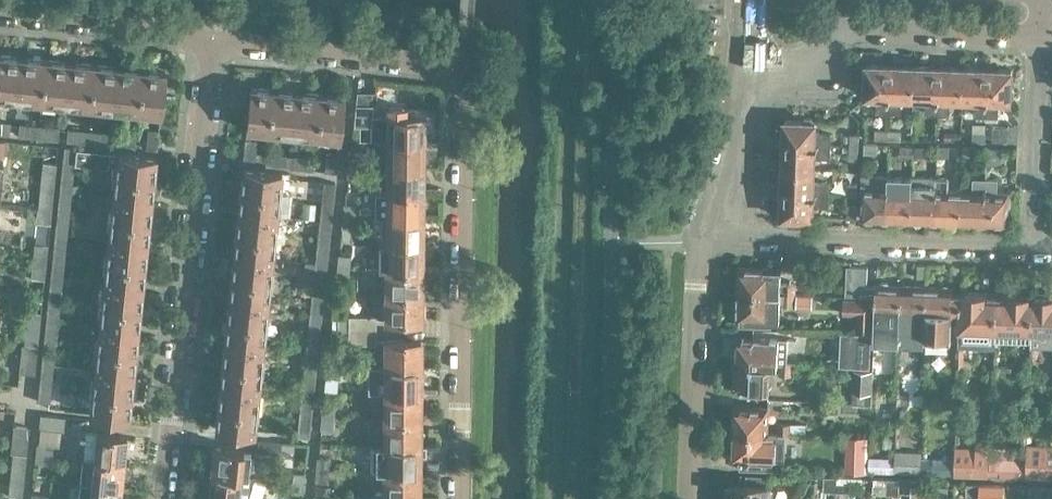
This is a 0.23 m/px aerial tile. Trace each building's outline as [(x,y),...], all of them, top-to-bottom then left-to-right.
[(22,56),(0,54),(0,95),(18,97),(22,56)] [(42,100),(46,59),(22,56),(18,97),(42,100)] [(66,102),(70,61),(46,59),(42,100),(66,102)] [(90,105),(95,64),(70,61),(66,102),(90,105)] [(114,108),(119,66),(95,64),(90,105),(114,108)] [(890,113),(891,64),(867,64),(867,81),(864,84),(863,90),(866,93),(866,94),(877,95),(876,112),(890,113)] [(914,96),(916,65),(891,64),(890,113),(901,113),(902,95),(914,96)] [(938,114),(940,66),(916,65),(914,96),(926,96),(925,113),(938,114)] [(139,110),(143,69),(119,66),(114,108),(139,110)] [(963,98),(964,67),(940,66),(938,114),(949,114),(951,97),(963,98)] [(986,115),(988,68),(964,67),(963,98),(974,98),(973,115),(986,115)] [(1012,69),(988,68),(986,115),(998,116),(999,99),(1011,100),(1011,98),(1014,95),(1014,89),(1011,86),(1012,69)] [(165,71),(143,69),(139,110),(161,113),(165,71)] [(267,129),(271,88),(251,86),(246,127),(267,129)] [(291,132),(295,91),(271,88),(267,129),(291,132)] [(315,134),(320,93),(295,91),(291,132),(315,134)] [(344,96),(320,93),(315,134),(339,137),(344,96)] [(353,125),(363,126),(365,115),(375,115),(375,103),(356,103),(353,125)] [(389,140),(389,141),(422,141),(422,139),(426,139),(426,126),(423,126),(423,109),(404,109),(404,114),(389,114),(389,124),(380,124),(380,140),(389,140)] [(785,120),(785,144),(831,145),(832,133),(816,132),(816,129),(816,121),(815,121),(812,117),(806,117),(803,120),(785,120)] [(1,121),(0,129),(0,132),(10,133),(11,122),(1,121)] [(28,135),(29,124),(19,123),(18,134),(28,135)] [(38,136),(39,125),(29,124),(28,135),(38,136)] [(1017,142),(1018,125),(1008,124),(1007,127),(993,127),(992,141),(1017,142)] [(48,137),(49,126),(39,125),(38,136),(48,137)] [(59,127),(49,126),(48,137),(58,138),(59,127)] [(77,140),(78,129),(68,128),(66,139),(77,140)] [(158,139),(159,129),(149,128),(148,138),(158,139)] [(87,141),(88,130),(78,129),(77,140),(87,141)] [(97,142),(98,131),(88,130),(87,141),(97,142)] [(877,130),(877,138),(890,139),(890,130),(877,130)] [(903,130),(890,130),(890,139),(903,139),(903,130)] [(108,132),(98,131),(97,142),(107,143),(108,132)] [(944,131),(944,140),(960,140),(960,132),(944,131)] [(988,131),(974,131),(974,140),(988,140),(988,131)] [(860,146),(861,133),(852,132),(852,145),(860,146)] [(125,145),(126,134),(116,133),(115,144),(125,145)] [(136,135),(126,134),(125,145),(135,146),(136,135)] [(157,149),(158,144),(158,139),(148,138),(147,148),(157,149)] [(257,139),(246,138),(245,148),(256,149),(257,139)] [(422,165),(422,141),(389,141),(388,165),(422,165)] [(831,159),(831,145),(785,144),(784,168),(814,169),(814,157),(831,159)] [(878,156),(878,144),(864,144),(863,155),(878,156)] [(901,144),(900,156),(914,157),(914,144),(901,144)] [(914,144),(914,157),(928,157),(928,144),(914,144)] [(860,159),(860,146),(852,145),(851,158),(860,159)] [(938,145),(938,155),(950,156),(950,145),(938,145)] [(74,160),(76,147),(65,146),(63,158),(74,160)] [(977,156),(977,148),(977,147),(962,146),(962,155),(977,156)] [(156,155),(117,151),(117,153),(111,153),(111,151),(77,148),(75,163),(109,166),(110,161),(116,162),(113,195),(152,199),(156,155)] [(255,159),(256,149),(245,148),(244,158),(255,159)] [(1002,164),(1002,150),(1002,149),(987,149),(987,164),(1002,164)] [(337,161),(338,151),(327,150),(326,160),(337,161)] [(275,165),(277,154),(267,153),(265,164),(275,165)] [(360,154),(350,153),(349,165),(359,166),(360,154)] [(286,155),(277,154),(275,165),(285,166),(286,155)] [(304,168),(305,157),(295,156),(294,167),(304,168)] [(315,158),(305,157),(304,168),(314,169),(315,158)] [(73,172),(74,160),(63,158),(62,171),(73,172)] [(336,171),(337,161),(326,160),(325,170),(336,171)] [(43,161),(42,169),(56,171),(57,162),(43,161)] [(358,177),(359,166),(349,165),(348,176),(358,177)] [(422,191),(422,165),(388,165),(388,191),(422,191)] [(238,205),(238,210),(277,214),(282,170),(243,166),(238,205)] [(814,182),(814,169),(784,168),(783,192),(829,193),(830,181),(814,182)] [(55,180),(56,171),(42,169),(41,178),(55,180)] [(886,219),(888,175),(863,174),(862,218),(886,219)] [(910,220),(912,176),(888,175),(886,219),(910,220)] [(935,221),(936,177),(912,176),(910,220),(935,221)] [(61,177),(60,189),(71,191),(72,178),(61,177)] [(959,222),(960,191),(949,191),(949,177),(936,177),(935,221),(959,222)] [(54,188),(55,180),(41,178),(40,187),(54,188)] [(983,222),(985,178),(972,178),(972,192),(960,191),(959,222),(983,222)] [(998,179),(985,178),(983,222),(1008,223),(1008,207),(1009,207),(1011,204),(1011,198),(1009,195),(1009,193),(997,192),(998,179)] [(334,192),(335,182),(324,181),(323,191),(334,192)] [(848,182),(847,194),(857,195),(858,182),(848,182)] [(53,197),(54,188),(40,187),(40,196),(53,197)] [(70,203),(71,191),(60,189),(59,202),(70,203)] [(333,202),(334,192),(323,191),(322,201),(333,202)] [(422,217),(422,191),(388,191),(388,216),(422,217)] [(828,206),(829,193),(783,192),(782,216),(799,216),(802,219),(808,220),(811,217),(813,217),(813,206),(828,206)] [(147,242),(152,199),(113,195),(108,238),(147,242)] [(856,210),(857,196),(847,195),(846,214),(846,218),(853,218),(854,210),(856,210)] [(52,206),(53,197),(40,196),(39,204),(52,206)] [(332,212),(333,202),(322,201),(321,211),(332,212)] [(68,216),(70,203),(59,202),(57,215),(68,216)] [(51,214),(52,206),(39,204),(38,213),(51,214)] [(355,205),(345,204),(344,216),(354,217),(355,205)] [(273,257),(277,214),(238,210),(233,253),(273,257)] [(331,222),(332,212),(321,211),(320,221),(331,222)] [(50,223),(51,214),(38,213),(37,222),(50,223)] [(352,228),(354,217),(344,216),(343,227),(352,228)] [(421,243),(422,217),(388,216),(387,242),(421,243)] [(57,220),(56,232),(66,234),(68,221),(57,220)] [(65,246),(66,235),(66,234),(56,232),(54,245),(65,246)] [(328,250),(329,237),(318,236),(317,249),(328,250)] [(143,285),(147,242),(108,238),(104,281),(143,285)] [(48,243),(47,243),(35,242),(34,251),(47,252),(48,243)] [(421,268),(421,243),(387,242),(387,268),(421,268)] [(64,259),(65,247),(65,246),(54,245),(53,258),(64,259)] [(326,263),(328,250),(317,249),(316,262),(326,263)] [(46,261),(47,252),(34,251),(33,259),(46,261)] [(268,301),(273,257),(233,253),(229,296),(268,301)] [(349,256),(340,255),(339,266),(348,267),(349,256)] [(46,269),(46,261),(33,259),(32,268),(46,269)] [(325,275),(326,263),(316,262),(314,274),(325,275)] [(52,263),(51,276),(62,277),(63,264),(52,263)] [(347,279),(348,267),(339,266),(337,278),(347,279)] [(783,268),(738,266),(737,292),(785,295),(788,295),(788,283),(782,283),(783,268)] [(45,278),(46,269),(32,268),(31,277),(45,278)] [(421,294),(421,268),(387,268),(387,294),(421,294)] [(868,271),(866,271),(850,270),(850,291),(867,291),(868,271)] [(61,290),(62,277),(51,276),(50,289),(61,290)] [(323,294),(324,281),(314,280),(312,293),(323,294)] [(138,329),(143,285),(104,281),(99,324),(138,329)] [(798,284),(788,283),(788,295),(795,295),(798,295),(798,284)] [(900,328),(901,285),(876,284),(875,306),(874,327),(900,328)] [(926,322),(927,286),(901,285),(900,328),(925,328),(926,322)] [(960,314),(961,292),(952,292),(952,287),(927,286),(926,322),(925,328),(925,342),(951,343),(952,314),(960,314)] [(59,303),(61,290),(50,289),(48,301),(59,303)] [(961,292),(960,343),(995,345),(997,292),(961,291),(961,292)] [(780,304),(785,305),(785,295),(737,292),(737,303),(733,305),(733,314),(736,316),(736,319),(741,319),(740,324),(771,325),(771,320),(780,320),(780,304)] [(322,307),(323,295),(323,294),(312,293),(311,306),(322,307)] [(1032,341),(1034,294),(1007,293),(997,293),(995,340),(1030,341),(1032,341)] [(421,320),(421,294),(387,294),(387,319),(421,320)] [(1034,294),(1032,341),(1030,341),(1030,347),(1051,347),(1051,294),(1034,294)] [(795,295),(788,295),(785,295),(785,305),(795,305),(795,295)] [(263,344),(268,301),(229,296),(224,340),(263,344)] [(872,329),(873,301),(844,300),(844,314),(858,315),(858,329),(872,329)] [(320,320),(322,307),(311,306),(310,319),(320,320)] [(48,307),(46,319),(57,320),(59,308),(48,307)] [(41,311),(40,311),(28,310),(27,318),(40,320),(41,311)] [(339,329),(350,329),(376,329),(376,316),(339,315),(339,329)] [(39,328),(40,320),(27,318),(26,327),(39,328)] [(56,333),(57,320),(46,319),(45,332),(56,333)] [(319,337),(320,324),(309,323),(308,336),(319,337)] [(134,372),(138,329),(99,324),(95,368),(134,372)] [(39,337),(39,328),(26,327),(25,335),(39,337)] [(376,342),(376,329),(350,329),(350,342),(376,342)] [(55,346),(56,333),(45,332),(44,345),(55,346)] [(847,360),(847,365),(870,366),(871,334),(849,333),(848,338),(843,338),(842,360),(847,360)] [(38,345),(39,337),(25,335),(24,344),(38,345)] [(317,350),(319,337),(308,336),(306,349),(317,350)] [(736,336),(735,362),(771,363),(787,364),(788,339),(736,336)] [(386,339),(386,365),(420,366),(421,339),(386,339)] [(259,387),(263,344),(224,340),(220,383),(259,387)] [(38,345),(24,344),(22,344),(19,371),(35,372),(38,345)] [(316,362),(317,350),(306,349),(305,361),(316,362)] [(43,350),(42,360),(53,361),(54,351),(43,350)] [(52,371),(53,365),(53,361),(42,360),(41,370),(52,371)] [(883,405),(885,361),(877,360),(875,405),(883,405)] [(770,389),(771,363),(735,362),(734,388),(770,389)] [(338,365),(328,364),(327,376),(337,377),(338,365)] [(793,365),(779,364),(778,375),(793,375),(793,365)] [(420,392),(420,366),(386,365),(386,392),(420,392)] [(314,380),(315,367),(305,366),(303,379),(314,380)] [(129,416),(134,372),(95,368),(90,412),(129,416)] [(871,393),(872,370),(853,369),(852,392),(871,393)] [(51,381),(52,371),(41,370),(40,380),(51,381)] [(313,393),(314,380),(303,379),(302,392),(313,393)] [(50,392),(51,381),(40,380),(39,390),(50,392)] [(254,431),(259,387),(220,383),(215,427),(254,431)] [(312,406),(313,393),(302,392),(301,404),(312,406)] [(420,418),(420,392),(386,392),(385,418),(420,418)] [(838,405),(823,404),(823,414),(837,415),(838,405)] [(324,405),(323,417),(332,418),(334,406),(324,405)] [(858,416),(859,406),(842,405),(842,416),(858,416)] [(768,407),(733,406),(732,431),(767,432),(768,407)] [(310,424),(311,411),(300,410),(299,423),(310,424)] [(40,413),(39,426),(64,429),(65,416),(40,413)] [(322,428),(323,428),(331,429),(332,418),(323,417),(322,428)] [(419,445),(420,418),(385,418),(385,444),(419,445)] [(308,436),(310,424),(299,423),(297,435),(308,436)] [(27,453),(29,426),(14,425),(11,452),(13,452),(27,453)] [(127,435),(97,432),(86,430),(83,457),(124,461),(127,435)] [(785,460),(786,434),(767,433),(767,432),(732,431),(732,458),(740,458),(740,459),(785,460)] [(847,436),(845,473),(865,474),(866,437),(847,436)] [(280,453),(281,441),(258,439),(257,451),(280,453)] [(52,454),(53,444),(37,443),(36,452),(52,454)] [(419,471),(419,445),(385,444),(371,444),(371,470),(385,470),(419,471)] [(251,450),(214,446),(211,472),(248,476),(249,470),(251,469),(252,468),(253,466),(254,466),(254,464),(254,463),(254,461),(254,460),(253,459),(253,457),(252,457),(251,456),(250,455),(251,450)] [(980,476),(980,461),(981,449),(957,447),(956,460),(956,474),(980,476)] [(922,472),(922,458),(923,452),(897,450),(896,459),(896,472),(922,472)] [(26,462),(27,453),(13,452),(12,461),(26,462)] [(51,463),(52,454),(36,452),(35,461),(51,463)] [(124,461),(83,457),(80,482),(121,486),(124,461)] [(328,458),(319,457),(318,469),(327,470),(328,458)] [(896,472),(896,459),(870,457),(870,471),(896,472)] [(956,474),(956,460),(922,458),(922,472),(933,473),(956,474)] [(785,470),(785,460),(740,459),(740,469),(785,470)] [(1026,476),(1026,475),(1027,461),(1018,460),(1018,461),(1006,460),(1005,474),(1026,476)] [(25,471),(26,462),(12,461),(11,469),(25,471)] [(992,461),(980,461),(980,476),(991,476),(992,461)] [(1001,462),(992,461),(991,476),(1001,476),(1001,462)] [(24,479),(25,471),(11,469),(10,478),(24,479)] [(326,481),(327,470),(318,469),(316,480),(326,481)] [(419,497),(419,471),(385,470),(385,497),(419,497)] [(248,476),(211,472),(208,497),(223,498),(246,498),(248,476)] [(304,482),(305,473),(294,472),(293,481),(304,482)] [(746,474),(746,484),(764,484),(764,475),(746,474)] [(838,491),(838,483),(839,477),(826,477),(825,491),(838,491)] [(23,488),(24,479),(10,478),(9,487),(23,488)] [(900,493),(900,484),(900,479),(887,478),(887,484),(887,493),(900,493)] [(924,486),(924,480),(912,479),(911,498),(923,498),(924,486)] [(303,491),(304,482),(293,481),(292,490),(303,491)] [(121,486),(80,482),(79,498),(120,498),(121,486)] [(746,484),(731,483),(731,487),(728,489),(728,498),(770,498),(770,485),(764,484),(746,484)] [(851,491),(851,483),(838,483),(838,491),(851,491)] [(887,493),(887,484),(874,483),(874,492),(887,493)] [(980,497),(980,488),(980,484),(967,484),(966,488),(966,496),(980,497)] [(329,487),(316,486),(315,495),(328,496),(329,487)] [(924,486),(923,498),(936,498),(936,496),(949,496),(949,487),(924,486)] [(22,497),(23,488),(9,487),(9,495),(22,497)] [(993,488),(980,488),(980,497),(993,497),(993,488)] [(1030,498),(1030,490),(1017,489),(1017,498),(1030,498)] [(1044,490),(1030,490),(1030,498),(1043,498),(1044,490)]
